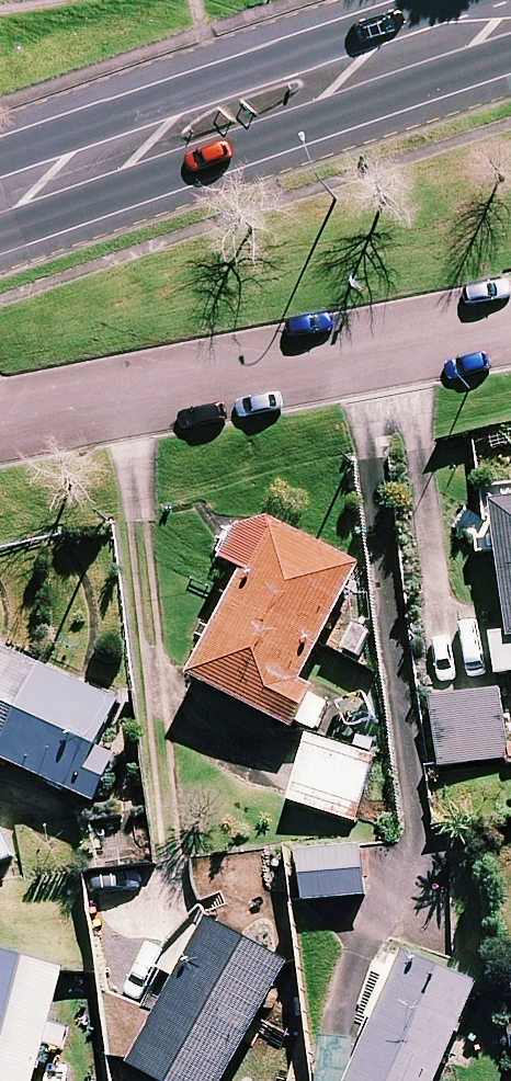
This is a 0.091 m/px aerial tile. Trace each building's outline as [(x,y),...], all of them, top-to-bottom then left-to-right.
[(498,494),(510,632),(510,493),(498,494)] [(359,560),(247,506),(224,553),(246,564),(194,671),(296,721),(314,682),(303,677),(359,560)] [(492,606),(431,611),(444,763),(506,758),(492,606)] [(0,644),(0,751),(96,797),(118,753),(99,743),(119,701),(0,644)] [(373,751),(308,734),(290,801),(355,818),(373,751)] [(0,820),(0,858),(14,852),(0,820)] [(366,895),(365,842),(316,843),(317,896),(366,895)] [(214,909),(135,1058),(177,1080),(222,1080),(292,951),(214,909)] [(0,943),(0,1080),(37,1080),(48,1041),(68,1046),(75,1024),(53,1018),(68,962),(0,943)] [(317,1080),(437,1080),(481,977),(410,947),(404,962),(380,952),(344,1035),(322,1030),(317,1080)]
